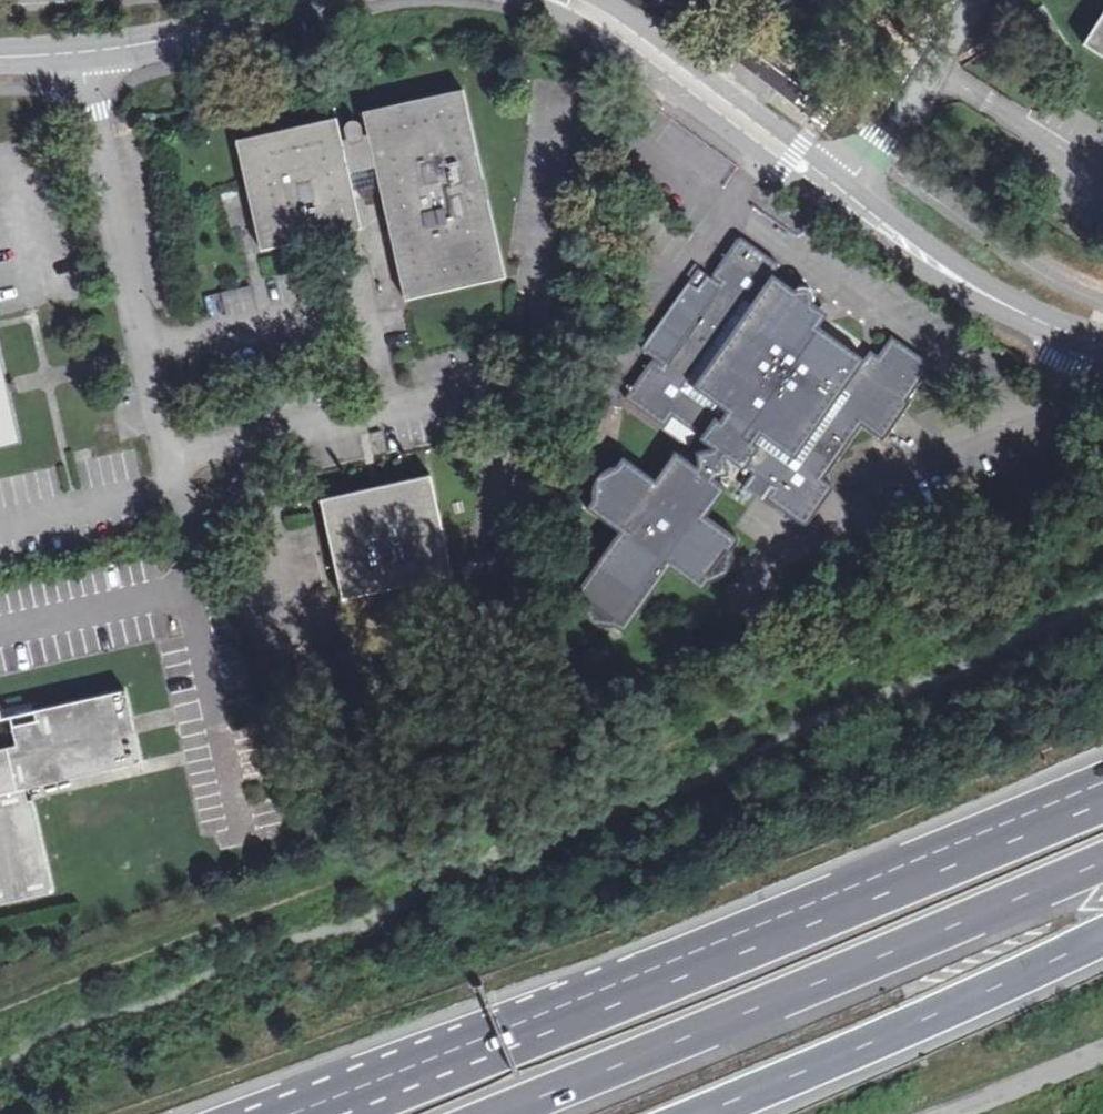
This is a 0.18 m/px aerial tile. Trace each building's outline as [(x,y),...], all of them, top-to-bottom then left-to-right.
[(985,25),(990,29),(998,17),(992,13),(985,25)] [(1085,45),(1102,57),(1102,17),(1085,45)] [(707,54),(722,66),(728,60),(712,47),(707,54)] [(343,131),(345,140),(340,141),(335,120),(235,142),(260,250),(359,228),(347,173),(373,166),(394,257),(404,301),(503,277),(463,90),(362,114),(367,136),(361,136),(357,125),(350,122),(343,131)] [(603,494),(599,491),(588,506),(621,529),(576,594),(590,604),(593,600),(615,616),(612,620),(627,631),(673,566),(706,588),(717,573),(713,570),(727,549),(732,552),(742,537),(709,513),(730,485),(717,476),(731,472),(730,466),(768,493),(763,501),(766,506),(800,531),(806,528),(831,491),(830,487),(821,481),(859,429),(882,444),(909,405),(906,403),(929,370),(927,364),(891,338),(888,338),(872,361),(862,363),(814,329),(820,320),(817,307),(809,302),(812,298),(808,288),(795,289),(794,292),(770,276),(776,268),(775,263),(738,238),(733,240),(713,269),(709,274),(709,280),(699,274),(640,355),(652,363),(646,364),(621,400),(621,405),(659,432),(664,430),(668,422),(699,443),(703,447),(698,449),(699,464),(677,449),(657,477),(624,454),(612,471),(616,474),(603,494)] [(19,443),(7,390),(0,359),(0,447),(19,443)] [(320,500),(342,599),(452,575),(429,476),(320,500)] [(54,896),(34,802),(28,804),(26,791),(142,765),(124,692),(32,713),(35,722),(9,728),(13,743),(0,746),(0,908),(54,896)]
